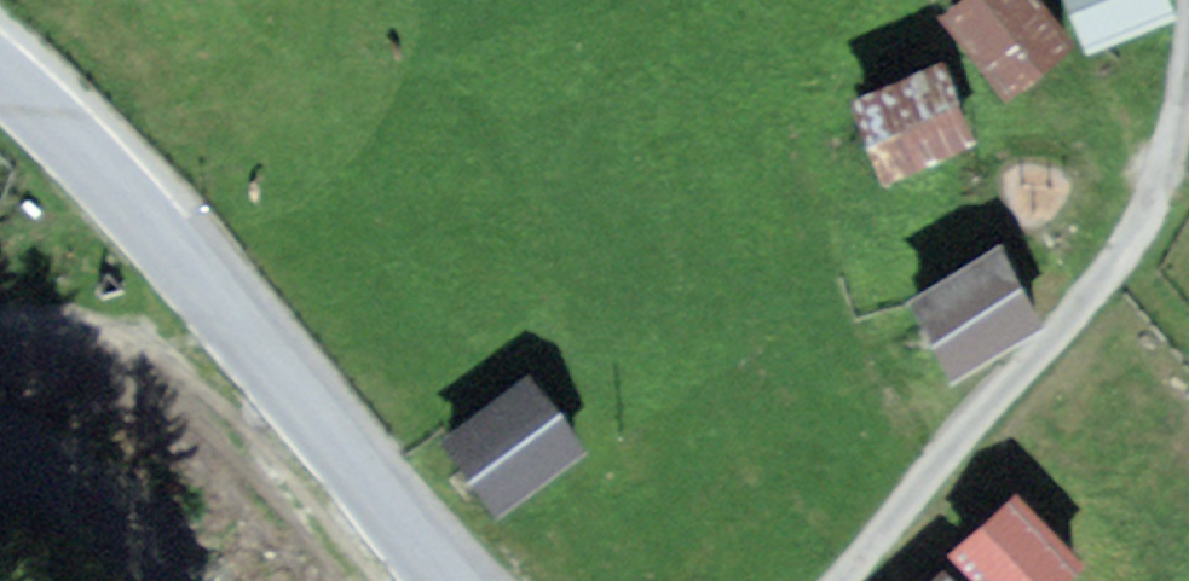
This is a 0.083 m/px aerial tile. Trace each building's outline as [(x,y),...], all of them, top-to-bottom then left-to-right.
[(1043,0),(953,0),(1004,61),(1057,17),(1043,0)] [(1087,24),(1142,0),(1076,0),(1087,24)] [(966,114),(938,45),(855,79),(869,114),(883,148),(966,114)] [(1030,292),(994,227),(914,272),(933,304),(951,336),(1030,292)] [(585,452),(530,376),(441,440),(466,474),(496,516),(585,452)] [(1015,500),(986,526),(957,553),(982,580),(1056,580),(1074,564),(1015,500)]
